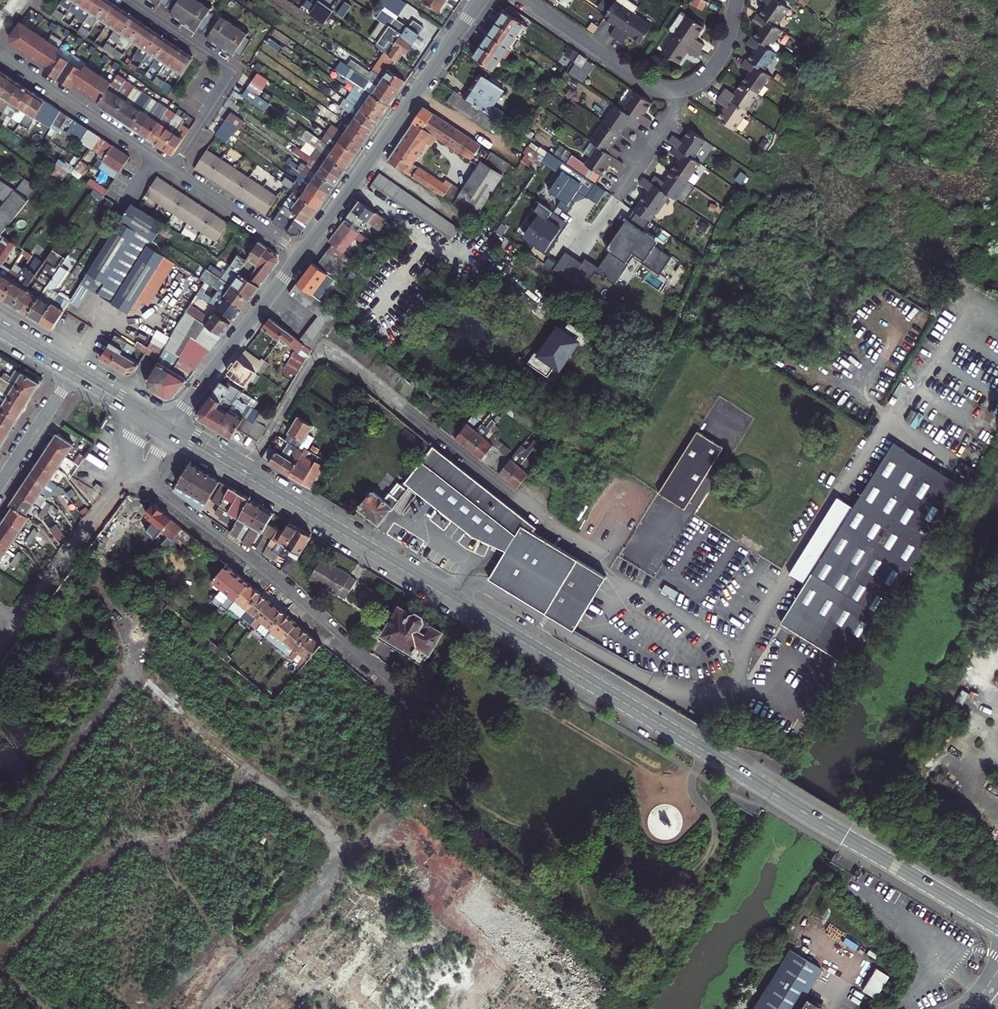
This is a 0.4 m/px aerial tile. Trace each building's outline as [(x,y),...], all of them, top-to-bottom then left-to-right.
[(60,4),(68,10),(75,0),(63,0),(60,4)] [(68,10),(76,15),(86,0),(75,0),(68,10)] [(98,0),(86,0),(76,15),(84,21),(98,0)] [(93,27),(109,2),(107,0),(98,0),(84,21),(93,27)] [(159,5),(161,3),(172,11),(171,13),(197,31),(198,29),(209,36),(207,38),(234,55),(235,53),(240,57),(251,42),(245,38),(248,33),(223,16),(219,21),(208,14),(212,8),(199,0),(152,0),(159,5)] [(438,12),(446,0),(420,0),(438,12)] [(766,4),(759,15),(775,27),(788,8),(776,0),(760,0),(766,4)] [(93,27),(101,32),(118,7),(109,2),(93,27)] [(615,27),(610,35),(617,40),(634,15),(615,2),(613,5),(606,17),(604,19),(615,27)] [(101,32),(109,38),(126,13),(118,7),(101,32)] [(64,15),(56,9),(53,14),(61,20),(64,15)] [(524,25),(505,11),(497,23),(516,36),(524,25)] [(109,38),(117,43),(134,18),(126,13),(109,38)] [(774,42),(782,31),(775,27),(759,15),(757,14),(752,20),(761,27),(753,38),(769,49),(774,42)] [(61,20),(69,25),(72,21),(64,15),(61,20)] [(634,15),(617,40),(622,44),(628,36),(640,44),(652,27),(634,15)] [(704,28),(687,17),(675,35),(700,52),(704,45),(696,40),(704,28)] [(117,43),(126,49),(143,24),(134,18),(117,43)] [(78,31),(81,26),(72,21),(69,25),(78,31)] [(21,23),(11,37),(12,44),(22,50),(34,32),(21,23)] [(516,36),(497,23),(489,35),(508,48),(516,36)] [(587,30),(594,34),(598,27),(592,23),(587,30)] [(126,49),(134,55),(151,30),(143,24),(126,49)] [(520,39),(528,28),(524,25),(516,36),(520,39)] [(86,37),(89,32),(81,26),(78,31),(86,37)] [(397,33),(388,27),(375,46),(384,53),(397,62),(404,53),(405,54),(406,53),(409,52),(411,50),(410,47),(418,35),(408,28),(399,40),(394,37),(397,33)] [(134,55),(143,60),(159,35),(151,30),(134,55)] [(34,32),(22,50),(35,59),(47,41),(34,32)] [(94,42),(97,37),(89,32),(86,37),(94,42)] [(143,60),(151,66),(167,41),(159,35),(143,60)] [(508,48),(489,35),(481,46),(500,59),(508,48)] [(700,52),(675,35),(662,53),(679,64),(687,52),(695,58),(700,52)] [(516,36),(508,48),(512,51),(520,39),(516,36)] [(747,60),(764,72),(776,54),(775,53),(769,49),(753,38),(751,36),(746,43),(755,49),(747,60)] [(102,48),(106,43),(97,37),(94,42),(102,48)] [(47,41),(35,59),(48,67),(57,54),(60,50),(47,41)] [(151,66),(159,71),(176,46),(167,41),(151,66)] [(777,45),(774,42),(769,49),(775,53),(778,48),(777,45)] [(111,53),(114,48),(106,43),(102,48),(111,53)] [(184,52),(176,46),(159,71),(167,77),(184,52)] [(500,59),(481,46),(474,58),(492,71),(500,59)] [(119,59),(122,54),(114,48),(111,53),(119,59)] [(508,48),(500,59),(506,63),(514,52),(512,51),(508,48)] [(565,55),(573,61),(577,55),(569,49),(565,55)] [(193,58),(184,52),(167,77),(176,83),(193,58)] [(412,72),(397,62),(384,53),(372,71),(375,73),(378,75),(400,90),(412,72)] [(48,67),(45,72),(58,80),(70,62),(57,54),(48,67)] [(131,60),(122,54),(119,59),(128,65),(131,60)] [(586,61),(587,60),(580,55),(574,62),(582,68),(586,61)] [(741,83),(758,95),(770,76),(764,72),(747,60),(745,59),(741,66),(750,71),(741,83)] [(136,70),(139,65),(131,60),(128,65),(136,70)] [(351,61),(347,66),(369,81),(375,73),(372,71),(370,74),(351,61)] [(574,78),(583,84),(595,66),(586,61),(582,68),(574,78)] [(83,71),(70,62),(58,80),(71,89),(74,85),(83,71)] [(342,75),(347,66),(343,63),(341,62),(335,70),(342,75)] [(144,76),(147,71),(139,65),(136,70),(144,76)] [(369,81),(347,66),(342,75),(347,78),(356,84),(360,87),(365,90),(389,106),(395,98),(373,83),(369,81)] [(86,67),(83,71),(74,85),(87,93),(99,75),(86,67)] [(152,81),(156,77),(147,71),(144,76),(152,81)] [(0,81),(0,101),(13,80),(4,74),(0,81)] [(257,74),(252,81),(264,89),(269,82),(257,74)] [(497,120),(499,122),(505,113),(495,106),(505,91),(480,74),(464,97),(497,120)] [(99,75),(87,93),(100,102),(109,88),(112,84),(99,75)] [(395,98),(400,90),(378,75),(373,83),(395,98)] [(117,76),(109,88),(113,91),(118,83),(122,86),(125,82),(117,76)] [(164,82),(156,77),(152,81),(160,87),(164,82)] [(356,84),(347,78),(344,82),(354,88),(356,84)] [(0,101),(0,109),(2,105),(6,108),(20,85),(13,80),(0,101)] [(328,88),(338,95),(344,87),(333,80),(328,88)] [(258,97),(264,89),(252,81),(247,89),(258,97)] [(125,82),(122,86),(105,112),(114,117),(134,87),(130,85),(125,82)] [(170,93),(173,88),(164,82),(160,87),(170,93)] [(97,106),(105,112),(122,86),(118,83),(113,91),(109,88),(100,102),(97,106)] [(720,95),(746,112),(758,95),(741,83),(734,94),(725,88),(720,95)] [(6,128),(29,90),(20,85),(6,108),(4,112),(9,115),(2,125),(6,128)] [(142,92),(134,87),(114,117),(122,122),(134,105),(142,92)] [(359,97),(365,90),(360,87),(354,94),(359,97)] [(258,97),(247,89),(241,97),(254,107),(260,98),(258,97)] [(37,96),(29,90),(6,128),(10,130),(16,121),(20,124),(37,96)] [(389,106),(365,90),(359,97),(384,114),(389,106)] [(446,102),(489,131),(497,120),(464,97),(454,90),(446,102)] [(150,98),(142,92),(134,105),(142,110),(145,106),(150,98)] [(643,116),(651,104),(635,93),(622,111),(640,123),(642,124),(648,128),(652,121),(643,116)] [(353,94),(348,102),(353,106),(378,122),(384,114),(359,97),(354,94),(353,94)] [(334,101),(344,108),(348,102),(338,95),(334,101)] [(717,119),(733,130),(746,112),(720,95),(716,101),(725,107),(717,119)] [(39,111),(45,101),(37,96),(20,124),(28,129),(39,111)] [(159,104),(150,98),(145,106),(153,112),(156,108),(158,104),(159,104)] [(60,111),(45,101),(39,111),(46,116),(44,118),(52,124),(60,111)] [(158,104),(156,108),(164,114),(167,109),(158,104)] [(327,110),(338,117),(342,111),(332,104),(330,107),(327,110)] [(142,110),(134,105),(122,122),(130,128),(142,110)] [(145,106),(142,110),(130,128),(139,134),(153,112),(145,106)] [(373,130),(378,122),(353,106),(348,113),(373,130)] [(628,124),(636,129),(640,123),(622,111),(616,106),(604,124),(620,135),(628,124)] [(156,108),(153,112),(162,117),(164,114),(156,108)] [(433,134),(442,120),(425,108),(415,122),(433,134)] [(173,119),(176,115),(167,109),(164,114),(162,117),(147,139),(156,145),(170,123),(173,119)] [(88,129),(60,111),(52,124),(61,129),(73,138),(80,142),(88,129)] [(162,117),(153,112),(139,134),(147,139),(162,117)] [(243,122),(231,113),(226,120),(236,127),(238,129),(243,122)] [(348,113),(343,121),(367,138),(373,130),(348,113)] [(176,115),(173,119),(181,124),(184,120),(176,115)] [(173,119),(170,123),(179,128),(181,124),(173,119)] [(184,120),(181,124),(190,130),(193,126),(184,120)] [(231,135),(236,127),(226,120),(221,128),(231,135)] [(471,160),(481,146),(442,120),(433,134),(438,138),(471,160)] [(337,129),(362,146),(367,138),(343,121),(337,129)] [(433,134),(415,122),(412,125),(430,138),(433,134)] [(164,150),(179,128),(170,123),(156,145),(164,150)] [(61,129),(52,124),(50,127),(58,133),(61,129)] [(181,124),(179,128),(187,134),(190,130),(181,124)] [(620,153),(612,147),(620,135),(604,124),(591,142),(592,142),(598,147),(616,159),(620,153)] [(450,188),(413,164),(427,143),(430,138),(412,125),(388,161),(470,215),(475,218),(502,176),(503,175),(484,163),(483,162),(477,170),(462,193),(451,186),(450,188)] [(332,137),(356,154),(362,146),(337,129),(333,126),(327,134),(332,137)] [(173,156),(187,134),(179,128),(164,150),(173,156)] [(221,128),(215,136),(226,143),(231,135),(221,128)] [(86,146),(94,134),(88,129),(80,142),(86,146)] [(675,147),(693,159),(706,141),(695,134),(689,130),(681,141),(673,136),(668,142),(675,147)] [(316,150),(345,170),(351,162),(326,145),(323,142),(320,146),(316,143),(301,132),(298,138),(306,143),(316,150)] [(92,150),(101,138),(94,134),(86,146),(92,150)] [(754,134),(751,139),(759,143),(762,138),(754,134)] [(352,160),(356,154),(332,137),(326,145),(351,162),(352,160)] [(101,138),(92,150),(104,158),(101,161),(104,163),(99,171),(103,173),(104,171),(116,179),(130,157),(101,138)] [(296,141),(304,146),(306,143),(298,138),(296,141)] [(592,142),(580,160),(586,164),(598,147),(592,142)] [(316,150),(306,143),(304,146),(301,150),(310,157),(316,150)] [(540,165),(545,158),(527,147),(522,153),(525,155),(521,161),(536,171),(540,165)] [(616,159),(598,147),(586,164),(580,160),(572,155),(571,156),(566,164),(596,185),(610,165),(619,171),(623,164),(618,160),(616,159)] [(671,170),(687,181),(700,164),(693,159),(675,147),(670,153),(678,159),(671,170)] [(335,186),(340,178),(310,157),(301,150),(297,148),(294,152),(309,162),(306,166),(335,186)] [(310,157),(340,178),(345,170),(316,150),(310,157)] [(206,151),(195,168),(266,215),(277,197),(206,151)] [(558,159),(561,161),(563,162),(566,164),(571,156),(563,151),(558,159)] [(503,175),(509,165),(491,152),(484,163),(503,175)] [(58,162),(57,164),(68,172),(69,172),(70,173),(74,169),(59,159),(58,162)] [(57,164),(58,162),(54,160),(48,168),(52,171),(55,166),(57,164)] [(77,175),(75,177),(79,179),(82,176),(88,166),(83,162),(77,171),(75,174),(77,175)] [(292,167),(329,194),(335,186),(306,166),(302,163),(299,167),(291,162),(289,165),(292,167)] [(586,197),(595,185),(566,164),(563,162),(558,169),(562,172),(548,191),(561,200),(557,206),(567,213),(574,203),(571,201),(578,191),(586,197)] [(509,181),(516,169),(509,165),(503,175),(502,176),(509,181)] [(547,182),(552,173),(540,165),(536,171),(534,174),(547,182)] [(307,189),(324,201),(329,194),(292,167),(289,171),(303,180),(299,184),(307,189)] [(668,195),(675,199),(687,181),(671,170),(663,181),(655,175),(650,182),(668,195)] [(452,241),(459,230),(379,174),(371,185),(452,241)] [(96,185),(84,177),(82,181),(93,189),(104,196),(108,190),(105,188),(98,183),(96,185)] [(216,242),(227,225),(156,178),(146,195),(216,242)] [(294,193),(319,210),(324,201),(307,189),(305,191),(286,178),(282,184),(294,193)] [(633,211),(650,222),(668,195),(650,182),(644,178),(639,185),(647,190),(633,211)] [(37,189),(24,180),(17,192),(29,200),(37,189)] [(0,181),(0,198),(5,202),(0,208),(0,235),(1,234),(29,200),(17,192),(0,181)] [(319,210),(294,193),(289,199),(296,204),(291,211),(295,215),(294,217),(306,227),(319,210)] [(284,206),(291,211),(296,204),(289,199),(284,206)] [(387,221),(360,200),(344,221),(358,232),(362,227),(360,225),(364,220),(367,221),(380,231),(382,229),(387,221)] [(558,217),(536,202),(531,209),(536,212),(529,223),(531,224),(523,236),(536,245),(535,247),(547,255),(558,239),(555,237),(561,229),(554,224),(558,217)] [(90,289),(129,314),(130,312),(138,299),(165,256),(156,250),(150,246),(155,237),(163,225),(137,208),(131,204),(127,211),(81,284),(70,302),(69,303),(78,308),(90,289)] [(291,211),(284,206),(273,222),(293,236),(300,234),(306,227),(294,217),(295,215),(291,211)] [(555,237),(558,239),(568,223),(558,217),(554,224),(561,229),(555,237)] [(658,242),(630,222),(627,220),(606,249),(609,252),(598,267),(585,258),(582,263),(565,252),(553,271),(573,284),(579,276),(589,283),(596,272),(615,285),(629,265),(627,263),(631,256),(633,253),(653,267),(663,252),(655,247),(658,242)] [(371,242),(358,232),(344,221),(329,241),(333,245),(343,253),(354,238),(367,247),(371,242)] [(392,225),(387,221),(382,229),(387,233),(392,225)] [(15,244),(4,237),(0,243),(0,267),(1,265),(5,259),(12,248),(15,244)] [(156,250),(162,241),(155,237),(150,246),(156,250)] [(248,279),(268,248),(258,242),(246,260),(239,273),(248,279)] [(24,250),(15,244),(12,248),(21,253),(24,250)] [(352,260),(343,253),(333,245),(327,252),(347,267),(352,260)] [(278,263),(276,253),(268,248),(248,279),(260,286),(278,263)] [(44,262),(14,308),(28,316),(61,266),(66,259),(52,249),(44,262)] [(24,250),(21,253),(26,256),(25,258),(29,260),(33,255),(24,250)] [(347,267),(327,252),(321,259),(341,275),(347,267)] [(672,258),(663,252),(653,267),(633,253),(631,256),(660,275),(672,258)] [(239,273),(246,260),(238,255),(230,267),(233,269),(239,273)] [(165,256),(138,299),(143,302),(149,306),(176,263),(165,256)] [(14,308),(44,262),(36,257),(29,269),(25,267),(23,270),(19,276),(3,301),(14,308)] [(14,265),(5,259),(1,265),(11,270),(14,265)] [(341,275),(321,259),(317,266),(336,281),(341,275)] [(317,266),(312,262),(305,272),(320,284),(322,282),(324,279),(335,288),(339,283),(336,281),(317,266)] [(1,265),(0,267),(0,287),(11,270),(1,265)] [(11,270),(19,276),(23,270),(14,265),(11,270)] [(78,275),(82,268),(77,265),(73,272),(78,275)] [(55,289),(68,270),(61,266),(28,316),(39,323),(58,295),(59,293),(51,289),(55,289)] [(239,273),(233,269),(228,277),(226,279),(221,276),(222,273),(214,267),(211,272),(250,300),(260,286),(248,279),(239,273)] [(19,276),(11,270),(0,287),(0,299),(3,301),(19,276)] [(243,309),(250,300),(211,272),(205,281),(218,291),(243,309)] [(327,298),(316,289),(320,284),(305,272),(297,283),(323,303),(327,298)] [(322,282),(333,291),(335,288),(324,279),(322,282)] [(323,303),(297,283),(289,293),(319,316),(299,341),(311,350),(323,333),(331,322),(338,314),(336,313),(331,309),(323,303)] [(341,293),(345,288),(339,283),(335,288),(341,293)] [(234,320),(243,309),(218,291),(209,303),(216,308),(234,320)] [(58,295),(39,323),(53,331),(64,311),(69,303),(70,302),(58,295)] [(327,298),(323,303),(331,309),(335,304),(327,298)] [(143,302),(138,299),(130,312),(135,315),(143,302)] [(186,311),(222,336),(230,325),(213,313),(208,319),(190,306),(186,311)] [(213,313),(230,325),(234,320),(216,308),(213,313)] [(148,389),(157,394),(191,337),(211,351),(222,336),(186,311),(176,327),(146,381),(148,389)] [(263,328),(279,340),(281,338),(286,330),(270,318),(263,328)] [(352,338),(331,322),(323,333),(394,389),(410,402),(422,386),(413,379),(409,384),(403,378),(352,338)] [(548,376),(554,368),(561,372),(581,342),(557,326),(539,353),(537,351),(529,363),(548,376)] [(311,350),(299,341),(286,330),(281,338),(299,352),(302,349),(308,355),(311,350)] [(113,338),(100,359),(110,365),(120,348),(122,350),(127,343),(115,335),(113,338)] [(211,351),(191,337),(157,394),(166,399),(175,398),(211,351)] [(382,341),(385,349),(390,347),(387,339),(382,341)] [(126,375),(135,373),(140,364),(127,357),(133,346),(127,343),(122,350),(120,348),(110,365),(126,375)] [(277,343),(272,350),(276,352),(281,345),(277,343)] [(259,361),(245,351),(239,358),(246,363),(249,366),(257,371),(262,363),(259,361)] [(275,354),(271,351),(265,360),(262,363),(257,371),(256,372),(260,375),(275,354)] [(306,359),(294,352),(291,359),(303,364),(306,359)] [(232,368),(230,370),(237,375),(246,363),(239,358),(232,368)] [(303,364),(291,359),(288,364),(298,372),(303,364)] [(285,370),(296,376),(298,372),(288,364),(285,370)] [(257,371),(249,366),(240,378),(248,384),(256,372),(257,371)] [(4,375),(1,379),(6,382),(11,385),(14,387),(21,375),(15,371),(10,379),(4,375)] [(260,375),(256,372),(248,384),(244,390),(248,392),(260,375)] [(21,375),(14,387),(31,397),(39,385),(21,375)] [(0,390),(0,394),(24,409),(31,397),(14,387),(10,393),(8,391),(11,385),(6,382),(1,379),(0,381),(0,387),(2,387),(0,390)] [(228,412),(242,392),(231,385),(230,387),(221,382),(198,411),(199,420),(217,431),(223,420),(228,412)] [(249,405),(253,398),(242,392),(228,412),(223,420),(237,429),(258,441),(271,419),(254,409),(249,405)] [(0,410),(0,411),(17,421),(23,410),(24,409),(0,394),(0,404),(3,405),(0,410)] [(253,398),(249,405),(254,409),(259,402),(253,398)] [(508,408),(513,401),(509,398),(504,406),(508,408)] [(438,410),(442,405),(435,399),(431,404),(437,409),(438,410)] [(431,404),(428,401),(420,410),(430,418),(437,409),(431,404)] [(516,415),(522,407),(513,401),(508,408),(516,415)] [(449,411),(442,405),(438,410),(445,416),(449,411)] [(506,410),(502,408),(485,431),(488,434),(506,410)] [(484,414),(478,409),(467,424),(473,428),(484,414)] [(9,433),(17,421),(0,411),(0,428),(9,433)] [(449,416),(441,426),(449,433),(457,423),(449,416)] [(287,434),(289,434),(284,441),(289,443),(303,452),(305,449),(306,450),(313,438),(307,435),(312,427),(297,418),(287,434)] [(230,439),(237,429),(223,420),(217,431),(230,439)] [(457,423),(449,433),(465,446),(476,431),(473,428),(467,424),(463,428),(457,423)] [(480,427),(476,431),(465,446),(474,453),(488,434),(485,431),(480,427)] [(2,445),(9,433),(0,428),(0,444),(2,445)] [(684,510),(722,448),(697,432),(658,494),(684,510)] [(488,434),(474,453),(482,460),(493,446),(497,440),(488,434)] [(48,444),(46,446),(78,467),(88,453),(87,453),(82,450),(80,454),(72,449),(73,447),(56,436),(50,445),(48,444)] [(533,533),(527,521),(424,440),(404,483),(399,480),(473,536),(507,552),(522,526),(533,533)] [(510,451),(497,440),(493,446),(501,453),(506,457),(510,451)] [(528,448),(531,451),(538,442),(535,440),(528,448)] [(290,476),(303,452),(289,443),(281,455),(269,447),(262,458),(290,476)] [(87,444),(82,450),(87,453),(91,446),(87,444)] [(849,666),(961,486),(893,444),(853,508),(837,498),(789,575),(805,585),(781,624),(849,666)] [(519,449),(510,460),(500,473),(508,480),(526,457),(531,451),(528,448),(525,445),(521,450),(519,449)] [(74,474),(78,467),(46,446),(45,448),(47,450),(41,459),(64,475),(66,476),(69,471),(74,474)] [(493,446),(482,460),(490,467),(501,453),(493,446)] [(303,452),(290,476),(312,490),(328,462),(319,457),(314,464),(305,458),(309,451),(306,450),(305,449),(303,452)] [(510,460),(506,457),(501,453),(490,467),(500,473),(510,460)] [(536,465),(526,457),(508,480),(518,488),(523,481),(536,465)] [(66,476),(64,475),(41,459),(34,469),(32,467),(31,469),(62,490),(75,507),(78,512),(84,508),(67,483),(67,484),(62,481),(66,476)] [(219,482),(189,464),(173,492),(194,508),(200,498),(207,503),(219,482)] [(59,496),(62,490),(31,469),(29,471),(31,473),(25,482),(42,493),(51,499),(54,493),(59,496)] [(70,479),(71,478),(74,474),(69,471),(66,476),(70,479)] [(99,478),(105,483),(108,479),(102,474),(99,478)] [(393,475),(401,485),(407,490),(399,480),(404,483),(393,475)] [(34,505),(42,493),(25,482),(19,491),(17,490),(16,492),(34,505)] [(379,526),(407,490),(401,485),(398,482),(384,500),(373,492),(369,492),(365,498),(366,502),(358,511),(379,526)] [(219,518),(233,527),(249,500),(222,484),(212,501),(220,506),(215,513),(221,517),(219,518)] [(26,517),(34,505),(16,492),(14,495),(16,497),(9,506),(13,508),(26,517)] [(200,498),(194,508),(201,513),(207,503),(200,498)] [(263,508),(249,500),(233,527),(230,533),(243,543),(252,527),(263,508)] [(177,536),(183,529),(154,506),(147,515),(164,530),(165,530),(168,526),(175,531),(171,535),(166,542),(171,546),(180,538),(177,536)] [(30,520),(26,517),(13,508),(6,518),(4,516),(3,519),(22,531),(30,520)] [(273,514),(263,508),(252,527),(243,543),(250,548),(259,532),(265,535),(255,552),(261,557),(263,555),(277,530),(267,525),(273,514)] [(22,531),(3,519),(1,521),(3,522),(0,527),(0,534),(14,543),(22,531)] [(46,525),(57,539),(63,535),(52,521),(46,525)] [(298,529),(289,524),(283,534),(277,530),(263,555),(275,562),(279,555),(284,546),(286,548),(298,529)] [(175,531),(168,526),(165,530),(171,535),(175,531)] [(507,552),(490,581),(574,631),(607,576),(553,545),(533,533),(522,526),(507,552)] [(197,541),(183,529),(177,536),(180,538),(188,545),(185,549),(189,551),(197,541)] [(311,537),(298,529),(286,548),(284,546),(279,555),(288,561),(282,570),(288,575),(311,537)] [(14,543),(0,534),(0,550),(6,554),(14,543)] [(48,543),(41,534),(35,539),(42,547),(48,543)] [(30,545),(34,539),(30,536),(26,542),(30,545)] [(765,550),(743,537),(739,543),(761,556),(765,550)] [(14,568),(18,562),(14,559),(10,565),(14,568)] [(356,581),(321,560),(310,578),(338,595),(344,599),(356,581)] [(249,584),(226,566),(213,581),(223,589),(214,599),(227,610),(230,606),(249,584)] [(230,606),(242,616),(261,594),(249,584),(230,606)] [(376,593),(365,586),(358,598),(369,605),(376,593)] [(273,604),(261,594),(242,616),(251,624),(251,625),(254,627),(273,604)] [(369,605),(358,598),(354,604),(365,611),(369,605)] [(257,629),(266,636),(285,614),(273,604),(254,627),(256,630),(257,629)] [(409,658),(422,666),(442,633),(431,627),(430,622),(411,611),(408,614),(399,608),(385,632),(380,641),(381,641),(384,636),(412,653),(409,658)] [(297,624),(285,614),(266,636),(276,644),(275,645),(278,647),(297,624)] [(280,648),(290,656),(309,634),(297,624),(278,647),(280,649),(280,648)] [(290,656),(302,666),(321,644),(309,634),(290,656)] [(381,641),(409,658),(412,653),(384,636),(381,641)] [(789,950),(752,1008),(817,1008),(818,1007),(803,998),(820,970),(789,950)] [(861,990),(875,999),(889,976),(875,967),(861,990)]
